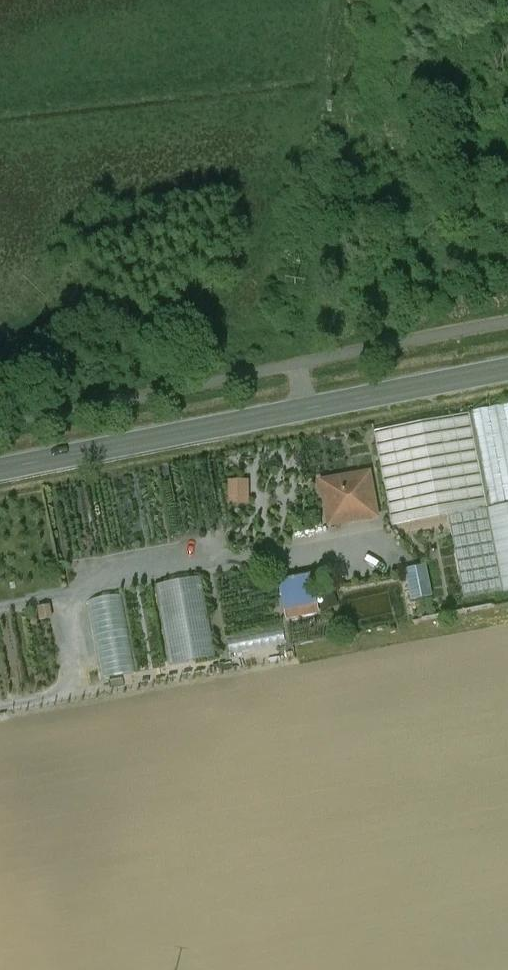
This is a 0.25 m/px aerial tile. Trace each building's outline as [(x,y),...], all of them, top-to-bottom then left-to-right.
[(472,414),(490,509),(507,506),(507,405),(472,412),(472,414)] [(490,509),(472,414),(373,432),(391,528),(447,517),(463,600),(503,593),(507,592),(507,506),(490,509)] [(369,475),(321,484),(329,528),(377,519),(369,475)] [(256,504),(255,479),(232,480),(234,505),(256,504)] [(430,597),(424,568),(406,572),(412,601),(430,597)] [(317,604),(312,575),(277,581),(282,611),(317,604)] [(201,579),(156,588),(171,668),(216,659),(201,579)] [(121,597),(89,602),(102,680),(134,674),(121,597)]
